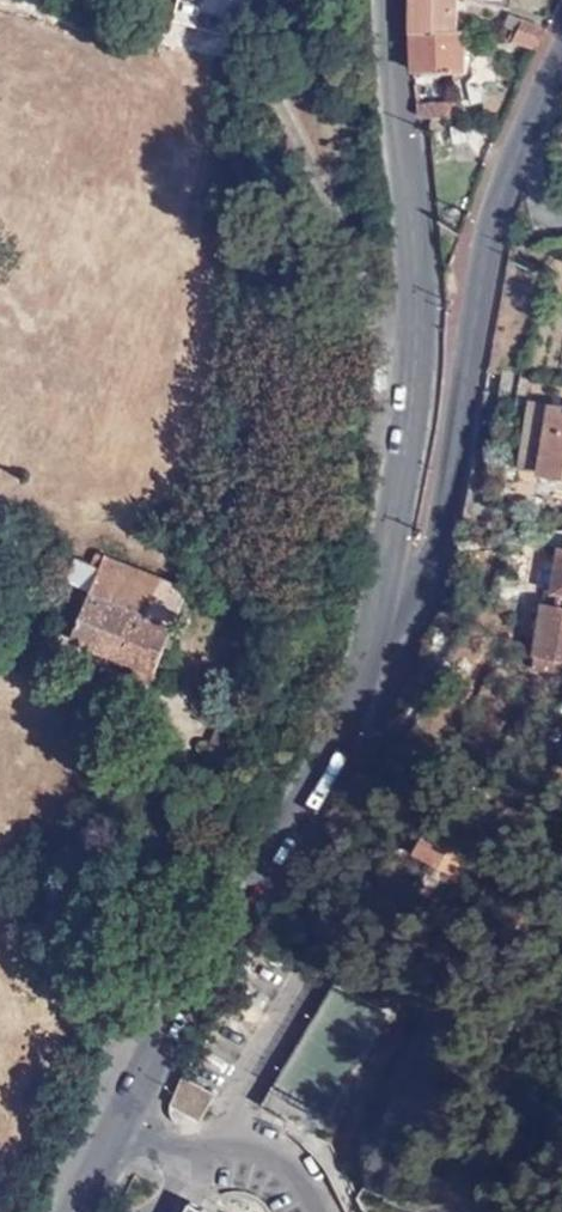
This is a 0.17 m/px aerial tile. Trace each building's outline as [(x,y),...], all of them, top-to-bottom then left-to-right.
[(413,67),(444,71),(467,71),(468,25),(456,26),(457,0),(411,0),(413,67)] [(519,30),(525,17),(512,12),(505,24),(519,30)] [(540,49),(550,28),(525,17),(519,30),(515,38),(540,49)] [(418,118),(428,118),(444,119),(444,103),(417,102),(418,118)] [(528,373),(494,368),(492,391),(524,395),(526,391),(528,373)] [(526,391),(524,395),(514,459),(537,462),(547,394),(526,391)] [(537,462),(561,466),(561,397),(547,394),(537,462)] [(192,583),(105,546),(101,557),(91,582),(71,632),(157,669),(192,583)] [(561,546),(553,593),(561,595),(561,546)] [(91,582),(101,557),(80,549),(70,573),(91,582)] [(544,603),(535,655),(543,656),(540,670),(561,675),(561,606),(544,603)] [(490,844),(469,836),(465,843),(438,830),(425,857),(465,874),(475,854),(484,857),(490,844)] [(380,1004),(337,979),(263,1106),(320,1140),(383,1033),(369,1024),(380,1004)] [(203,1116),(213,1086),(181,1075),(170,1106),(203,1116)] [(189,1198),(182,1211),(214,1211),(189,1198)]
